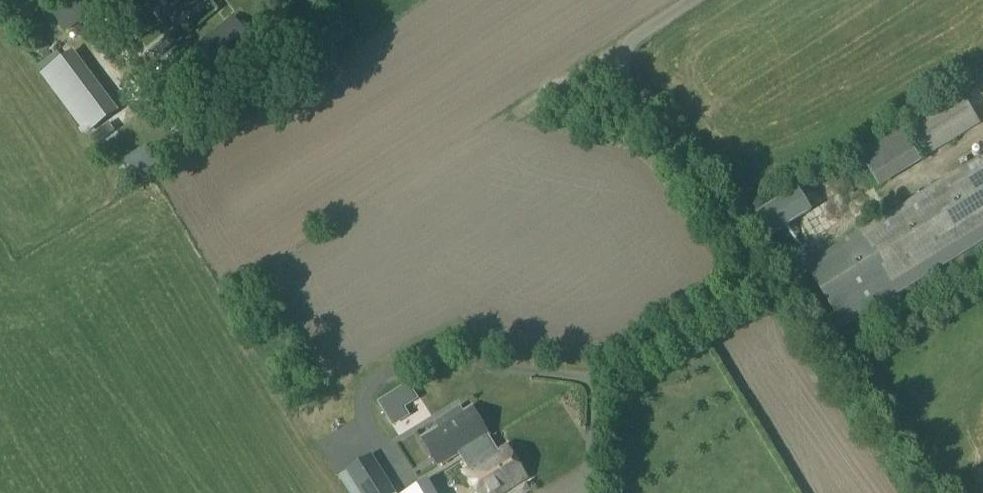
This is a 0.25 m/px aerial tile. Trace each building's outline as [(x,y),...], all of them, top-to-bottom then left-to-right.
[(67,32),(80,22),(78,20),(103,0),(42,0),(67,32)] [(182,19),(207,0),(167,0),(182,19)] [(234,20),(193,51),(218,84),(260,52),(234,20)] [(71,53),(42,75),(87,133),(116,111),(71,53)] [(959,90),(909,120),(930,154),(980,124),(959,90)] [(881,187),(924,162),(903,125),(859,150),(881,187)] [(146,147),(125,161),(135,177),(156,163),(146,147)] [(806,266),(843,327),(982,242),(982,158),(806,266)] [(812,210),(799,188),(751,217),(764,239),(812,210)] [(379,404),(394,428),(410,418),(404,409),(418,401),(409,385),(395,394),(379,404)] [(377,432),(387,428),(380,411),(370,415),(377,432)] [(459,418),(423,440),(440,467),(480,442),(482,445),(490,440),(489,437),(474,412),(460,420),(459,418)] [(466,473),(478,492),(506,492),(527,480),(507,447),(498,453),(490,440),(482,445),(488,455),(492,456),(492,457),(466,473)] [(370,459),(338,478),(347,492),(390,492),(370,459)] [(410,492),(433,492),(427,483),(410,492)]
